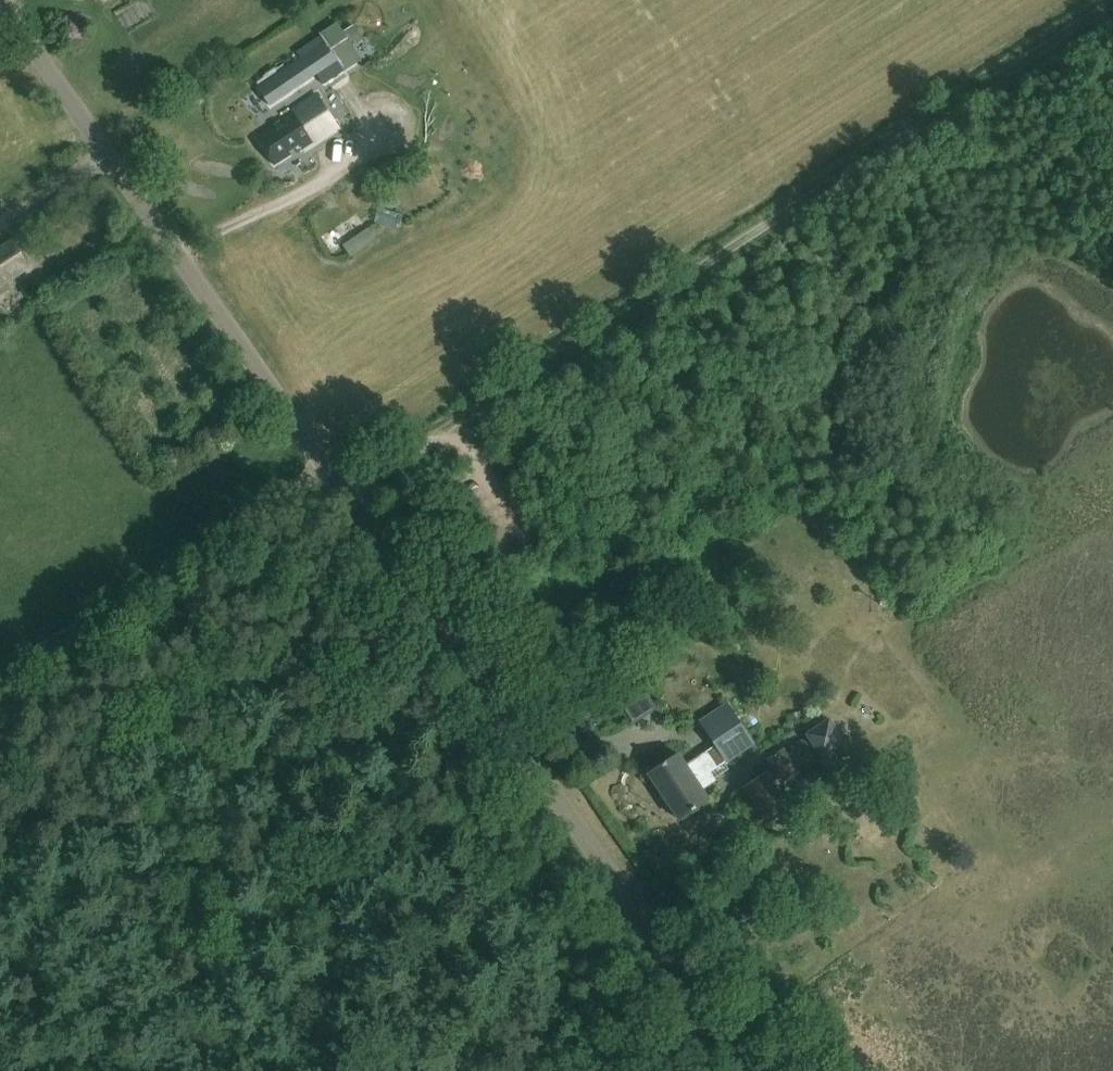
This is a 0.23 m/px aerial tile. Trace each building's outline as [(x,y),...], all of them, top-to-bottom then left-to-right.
[(302,55),(283,68),(257,88),(270,107),(318,75),(325,85),(356,65),(339,39),(307,60),(302,55)] [(303,149),(338,126),(317,95),(280,121),(281,122),(257,138),(274,165),(291,154),(288,151),(299,144),(303,149)] [(363,253),(380,241),(367,222),(350,234),(363,253)] [(30,268),(12,241),(0,249),(0,295),(11,288),(7,282),(30,268)] [(716,781),(711,773),(755,744),(728,704),(700,723),(716,746),(687,766),(679,754),(649,774),(680,820),(709,800),(703,790),(716,781)] [(809,739),(787,753),(783,747),(766,758),(783,784),(800,773),(797,768),(819,754),(822,759),(846,742),(829,717),(805,733),(809,739)] [(767,772),(744,788),(768,824),(792,808),(767,772)] [(731,952),(725,956),(736,975),(743,971),(731,952)]
